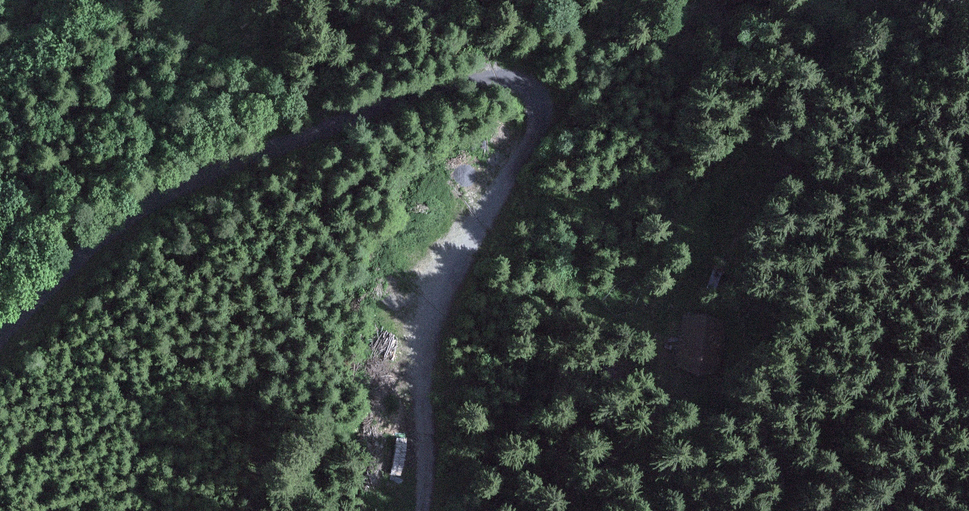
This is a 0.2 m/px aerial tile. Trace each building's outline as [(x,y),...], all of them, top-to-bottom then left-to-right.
[(735,318),(692,311),(683,367),(726,374),(735,318)]
